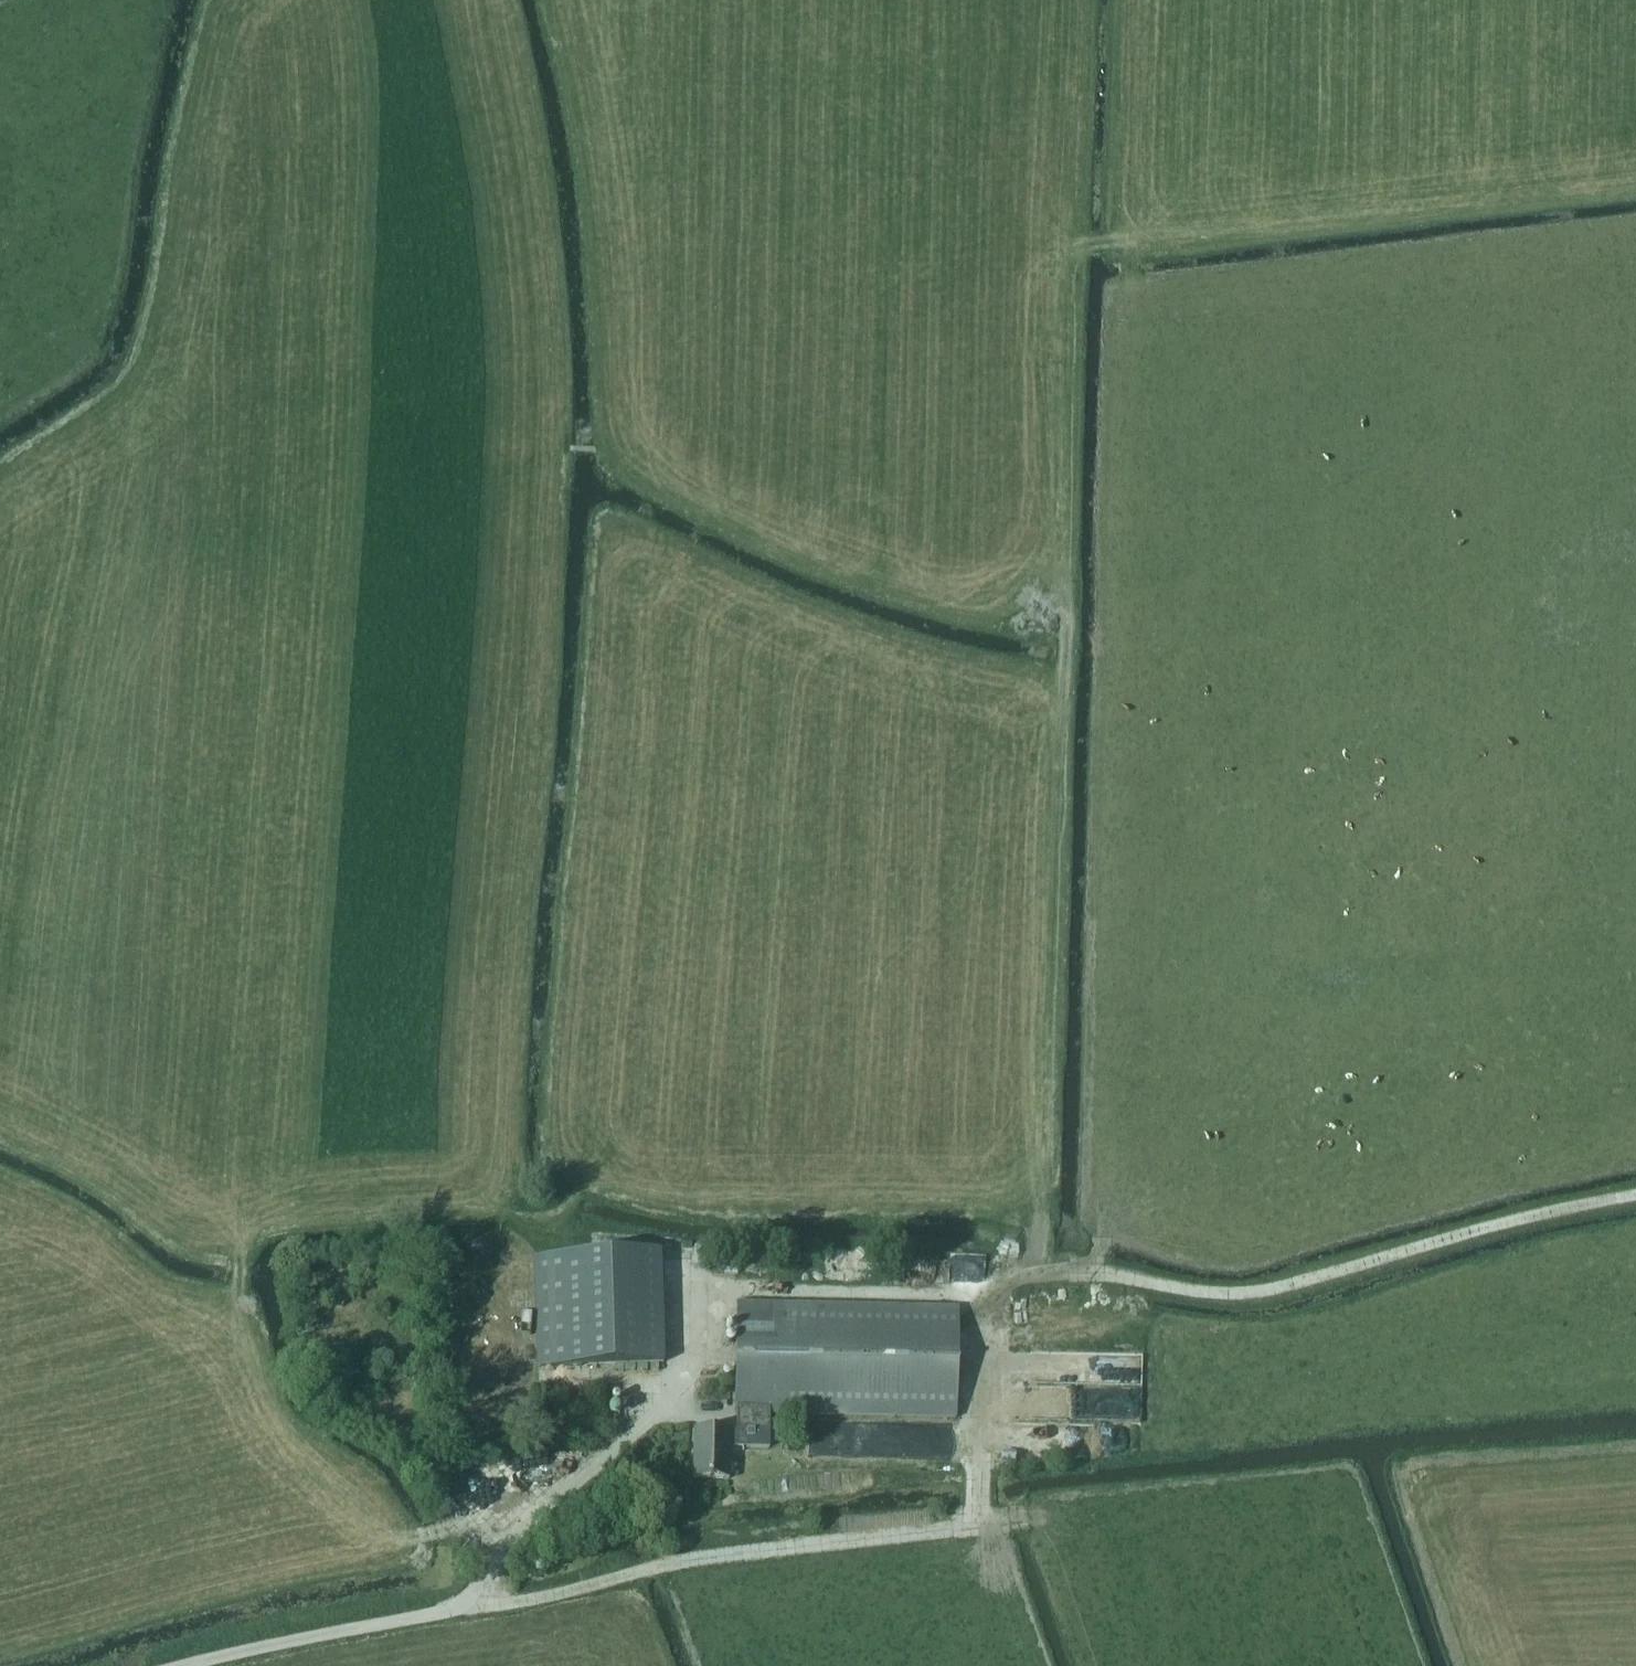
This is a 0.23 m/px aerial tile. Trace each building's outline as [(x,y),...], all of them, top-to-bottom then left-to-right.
[(533,1256),(536,1366),(662,1363),(659,1253),(533,1256)] [(986,1280),(987,1255),(952,1254),(952,1279),(986,1280)] [(729,1447),(769,1448),(770,1414),(955,1418),(958,1308),(737,1303),(734,1413),(736,1413),(736,1431),(694,1431),(693,1477),(728,1478),(729,1447)] [(1143,1354),(1103,1352),(1102,1387),(1141,1388),(1143,1354)]
